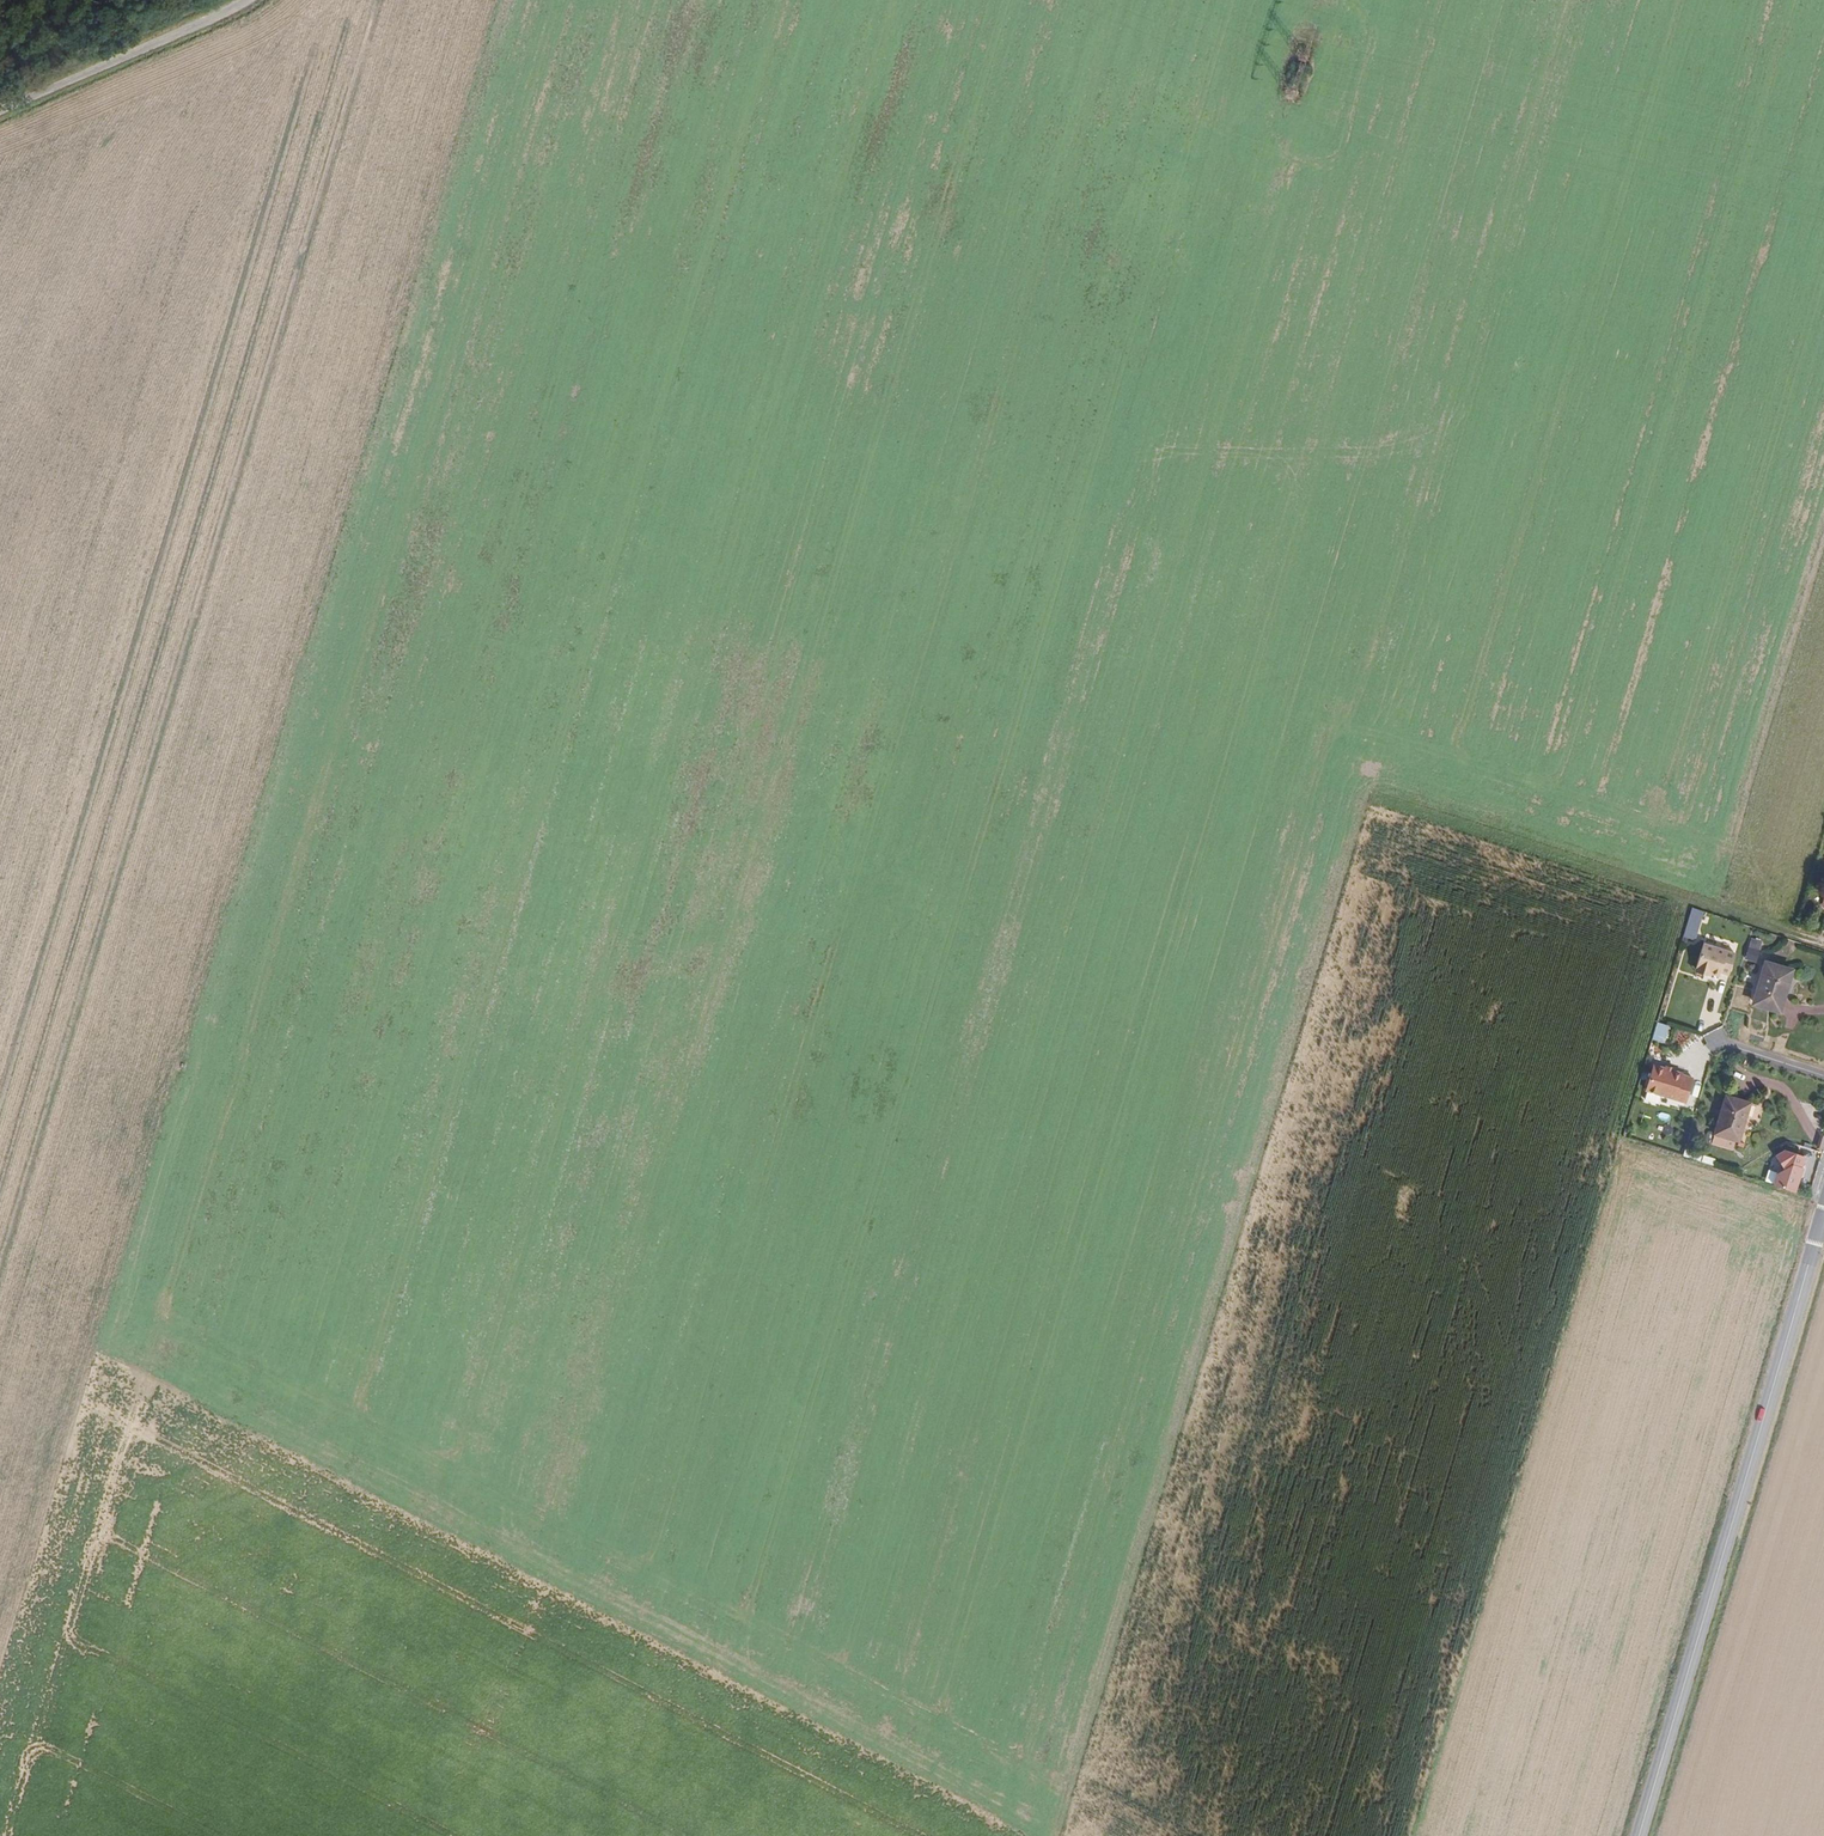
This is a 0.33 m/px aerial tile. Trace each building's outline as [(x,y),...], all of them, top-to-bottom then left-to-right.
[(1695,941),(1703,913),(1692,909),(1683,938),(1695,941)] [(1757,952),(1760,943),(1748,940),(1746,948),(1757,952)] [(1727,974),(1734,952),(1702,943),(1694,969),(1709,973),(1718,975),(1719,971),(1727,974)] [(1754,962),(1757,952),(1746,948),(1742,959),(1754,962)] [(1776,1015),(1789,973),(1763,964),(1750,1006),(1776,1015)] [(1665,1044),(1670,1027),(1658,1023),(1653,1040),(1665,1044)] [(1686,1105),(1693,1080),(1673,1074),(1674,1072),(1655,1067),(1647,1093),(1686,1105)] [(1737,1142),(1749,1102),(1725,1095),(1713,1135),(1737,1142)] [(1794,1194),(1801,1170),(1791,1167),(1775,1177),(1772,1187),(1794,1194)]
